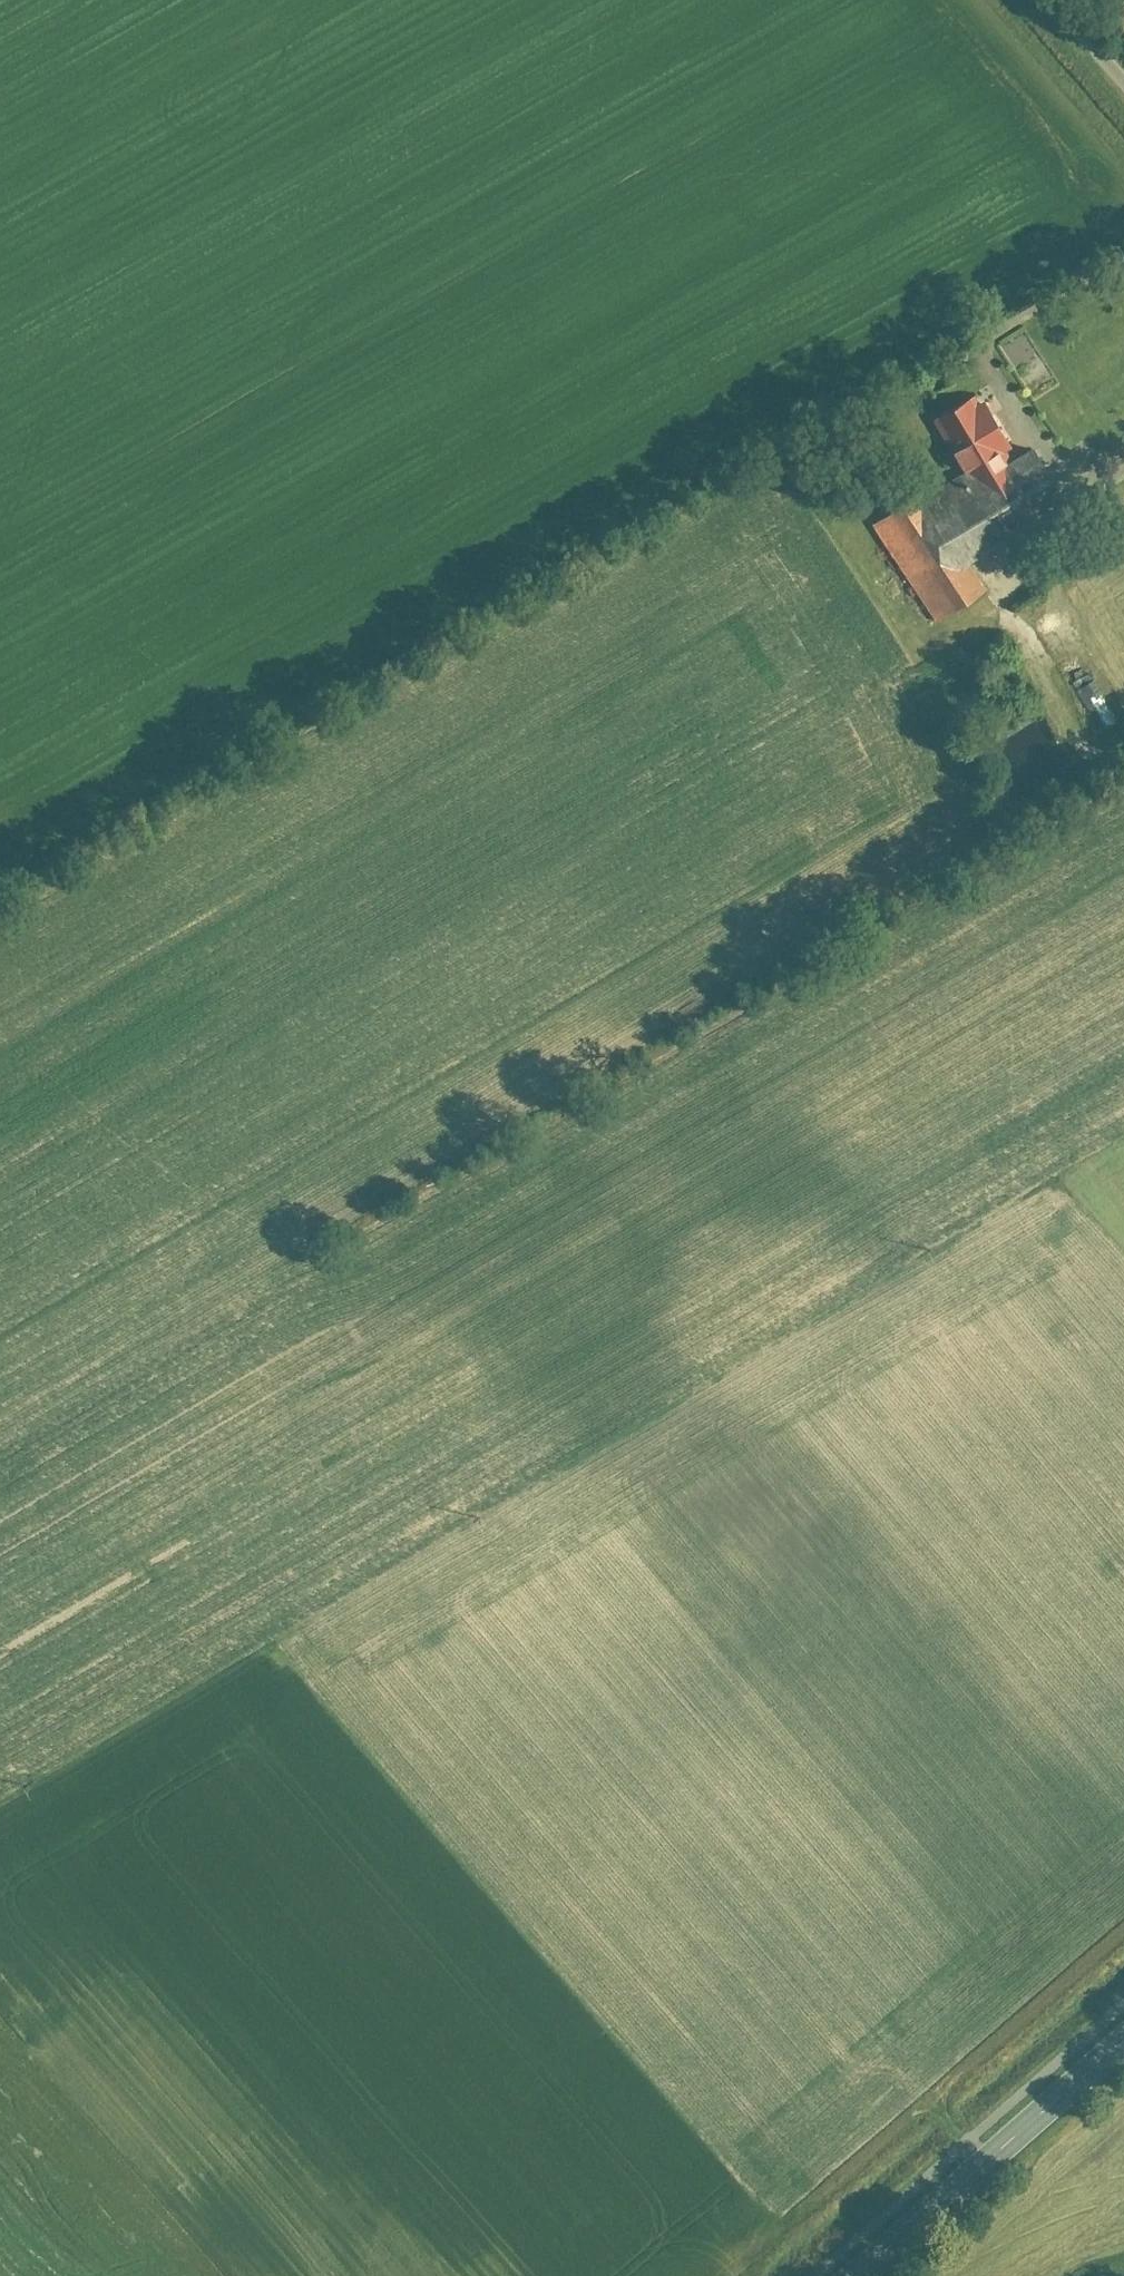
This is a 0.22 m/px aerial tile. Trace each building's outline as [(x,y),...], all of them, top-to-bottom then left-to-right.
[(991,597),(971,566),(1064,508),(1030,453),(1023,458),(982,393),(936,422),(977,487),(937,512),(927,496),(871,530),(935,632),(991,597)]
